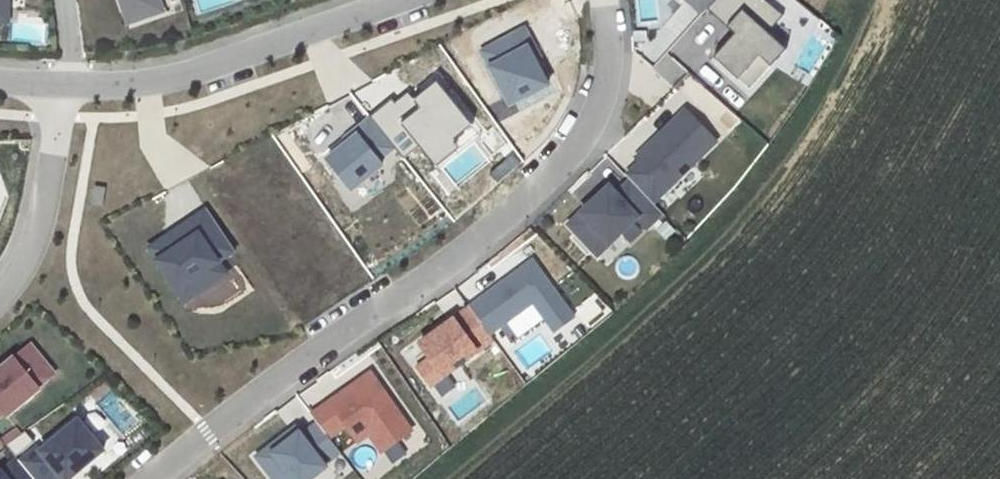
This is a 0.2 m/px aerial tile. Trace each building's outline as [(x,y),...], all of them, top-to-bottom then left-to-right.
[(10,21),(10,0),(0,0),(0,22),(10,21)] [(129,25),(163,12),(159,0),(120,0),(129,25)] [(699,12),(711,0),(685,0),(699,12)] [(765,0),(716,0),(709,9),(734,31),(712,55),(751,90),(788,48),(768,30),(782,15),(765,0)] [(12,41),(43,42),(43,26),(12,25),(12,41)] [(652,68),(673,85),(686,69),(665,52),(652,68)] [(685,110),(624,169),(656,201),(716,142),(685,110)] [(660,212),(628,179),(614,193),(607,186),(567,224),(596,253),(635,216),(645,226),(660,212)] [(473,305),(417,336),(429,358),(414,366),(428,391),(499,352),(473,305)] [(416,341),(401,351),(410,365),(425,356),(416,341)] [(2,409),(4,412),(36,386),(26,374),(43,361),(28,343),(0,366),(0,411),(2,409)] [(311,409),(331,439),(347,429),(371,463),(416,432),(372,367),(311,409)] [(256,459),(270,478),(314,478),(344,457),(314,417),(256,459)] [(15,457),(0,470),(0,478),(33,478),(15,457)]
